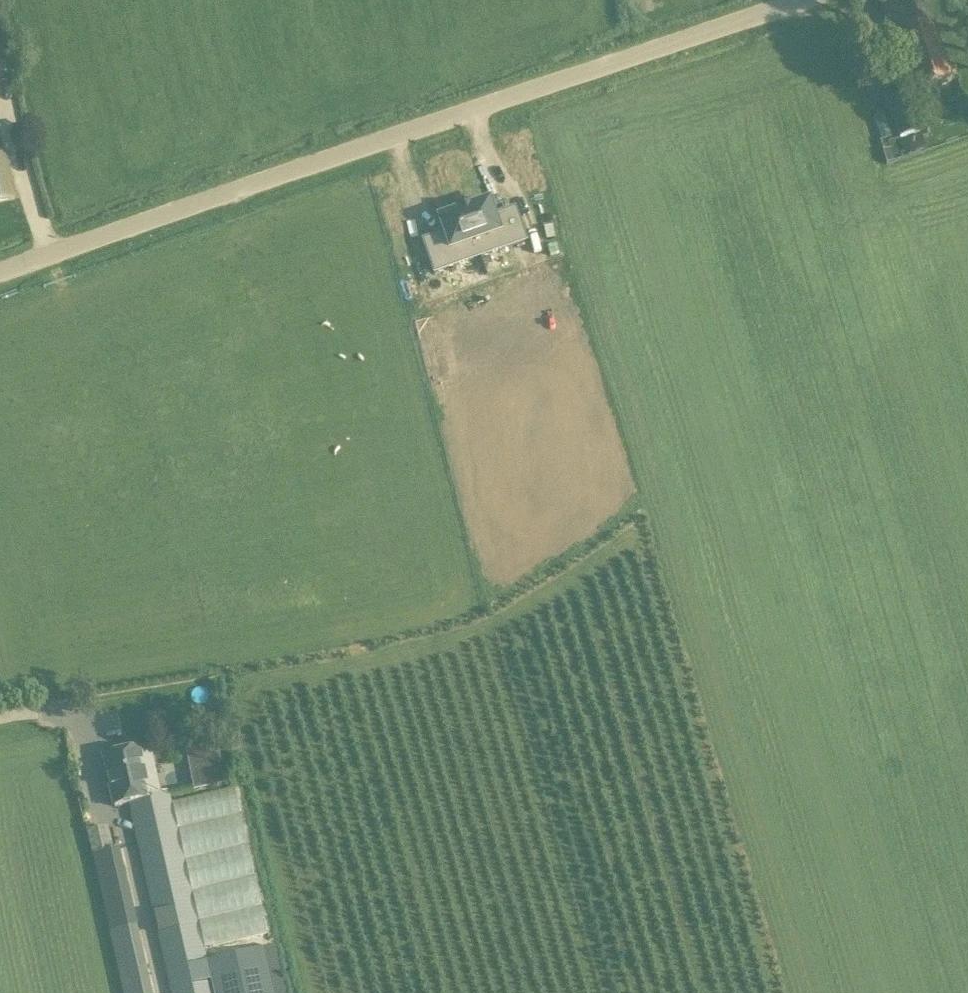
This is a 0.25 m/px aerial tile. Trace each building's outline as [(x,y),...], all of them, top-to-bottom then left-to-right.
[(897,39),(916,94),(951,82),(932,27),(897,39)] [(905,84),(882,92),(899,140),(921,132),(905,84)] [(13,200),(3,155),(0,156),(0,203),(13,200)] [(486,190),(458,195),(470,249),(512,237),(505,203),(486,205),(486,190)] [(470,249),(458,195),(426,208),(432,229),(415,235),(429,266),(470,249)] [(187,753),(194,790),(221,785),(214,747),(187,753)] [(128,805),(170,992),(213,992),(169,795),(161,797),(150,749),(103,760),(114,808),(128,805)] [(112,852),(108,828),(86,833),(92,856),(109,932),(136,925),(118,851),(112,852)] [(124,992),(151,992),(142,954),(117,960),(124,992)]
